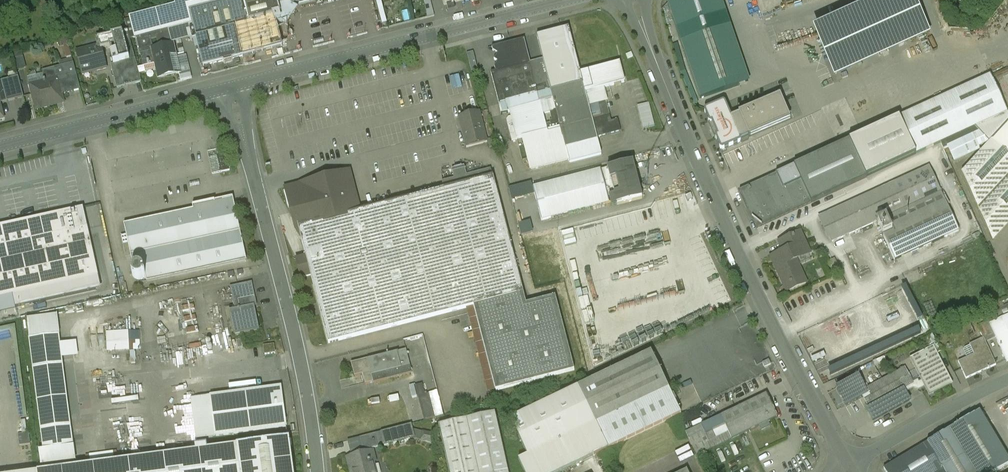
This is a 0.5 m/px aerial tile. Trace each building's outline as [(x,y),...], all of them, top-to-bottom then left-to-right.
[(176,7),(125,21),(130,39),(137,37),(168,30),(192,23),(190,13),(229,3),(234,21),(248,18),(249,24),(275,17),(276,23),(282,21),(286,23),(295,10),(291,8),(290,5),(308,0),(175,0),(176,7)] [(667,3),(700,98),(748,82),(721,0),(675,0),(667,3)] [(834,78),(930,34),(915,0),(882,0),(813,31),(834,78)] [(229,3),(190,13),(192,23),(194,29),(191,30),(193,40),(196,39),(203,67),(223,62),(225,64),(233,62),(233,59),(282,46),(276,23),(275,17),(249,24),(248,18),(234,21),(229,3)] [(168,30),(137,37),(141,55),(153,52),(153,49),(172,45),(168,30)] [(572,39),(563,41),(560,30),(537,36),(543,60),(551,90),(583,82),(580,73),(572,39)] [(128,33),(106,38),(98,39),(100,46),(101,46),(102,50),(111,48),(110,46),(114,45),(116,53),(111,54),(114,65),(135,59),(128,33)] [(496,71),(491,72),(499,104),(551,91),(551,90),(543,60),(537,36),(524,39),(530,62),(496,71)] [(524,39),(492,47),(493,51),(498,54),(494,60),(498,62),(494,67),(496,71),(530,62),(524,39)] [(172,45),(153,49),(153,52),(141,55),(144,66),(148,65),(148,66),(150,65),(150,64),(156,63),(159,76),(172,73),(168,56),(175,54),(173,45),(172,45)] [(100,46),(77,52),(83,75),(107,69),(101,46),(100,46)] [(473,52),(467,54),(472,71),(478,70),(473,52)] [(114,65),(111,65),(117,89),(141,83),(135,59),(114,65)] [(619,63),(580,73),(583,82),(585,93),(624,82),(619,63)] [(74,64),(54,69),(61,96),(62,96),(81,91),(74,64)] [(54,69),(43,72),(46,81),(44,82),(44,83),(32,86),(38,110),(64,103),(62,96),(61,96),(54,69)] [(1007,112),(990,75),(898,117),(916,154),(975,127),(1007,112)] [(19,78),(2,82),(7,102),(7,103),(24,98),(19,78)] [(583,82),(551,90),(551,91),(499,104),(501,114),(510,112),(517,139),(522,138),(522,137),(553,130),(548,113),(556,111),(566,149),(598,141),(592,120),(588,105),(585,93),(583,82)] [(725,100),(703,109),(708,122),(711,120),(722,148),(741,141),(795,117),(785,95),(732,118),(725,100)] [(606,99),(594,102),(594,103),(588,105),(592,120),(610,116),(606,99)] [(649,103),(637,106),(643,129),(655,126),(649,103)] [(553,130),(522,137),(522,138),(530,170),(569,160),(566,149),(556,111),(548,113),(553,130)] [(975,127),(989,143),(991,141),(1007,122),(1007,115),(1007,112),(975,127)] [(479,115),(461,120),(468,146),(486,141),(479,115)] [(898,117),(849,141),(866,177),(916,154),(898,117)] [(991,141),(1007,157),(1007,122),(991,141)] [(598,141),(566,149),(569,160),(569,163),(601,155),(598,141)] [(866,177),(849,141),(738,190),(755,228),(866,177)] [(961,172),(992,239),(1007,222),(1007,157),(991,141),(989,143),(961,172)] [(221,156),(210,158),(214,175),(235,170),(229,144),(219,146),(221,156)] [(633,162),(607,169),(616,202),(617,205),(642,199),(633,162)] [(928,166),(819,216),(831,242),(876,221),(894,260),(958,231),(928,166)] [(607,169),(533,188),(541,221),(616,202),(607,169)] [(359,211),(298,227),(306,257),(296,259),(301,278),(311,275),(329,344),(474,306),(496,391),(575,370),(555,296),(526,304),(493,176),(359,211)] [(194,210),(125,226),(127,235),(132,257),(134,268),(136,268),(137,268),(138,268),(140,268),(141,269),(142,269),(142,270),(143,271),(144,270),(147,282),(245,260),(232,198),(218,201),(203,204),(194,206),(194,210)] [(296,219),(298,227),(359,211),(357,204),(296,219)] [(0,227),(0,317),(17,313),(18,309),(101,288),(83,209),(0,227)] [(522,227),(525,239),(537,236),(535,224),(522,227)] [(808,253),(799,232),(791,236),(795,246),(782,251),(771,256),(785,290),(803,282),(793,259),(808,253)] [(132,257),(127,235),(121,236),(126,258),(132,257)] [(795,246),(791,236),(778,241),(782,251),(795,246)] [(833,257),(827,261),(834,274),(840,271),(833,257)] [(138,268),(137,268),(136,268),(134,268),(133,269),(132,270),(132,272),(132,274),(132,275),(132,276),(133,277),(134,278),(135,279),(136,279),(137,279),(139,279),(140,279),(141,278),(142,278),(144,279),(145,277),(143,276),(143,275),(143,273),(143,272),(143,271),(142,270),(142,269),(141,269),(140,268),(138,268)] [(252,282),(230,287),(235,309),(229,310),(235,335),(260,329),(253,301),(256,300),(252,282)] [(988,320),(990,324),(1007,316),(1007,306),(986,315),(988,320)] [(990,324),(996,337),(1007,361),(1007,360),(1007,316),(990,324)] [(978,325),(984,338),(985,342),(996,337),(990,324),(988,320),(978,325)] [(58,335),(29,339),(33,369),(62,365),(58,335)] [(965,358),(958,362),(966,379),(996,365),(985,342),(984,338),(970,345),(974,354),(965,358)] [(123,340),(115,340),(115,350),(123,350),(123,340)] [(960,349),(965,358),(974,354),(970,345),(960,349)] [(913,383),(908,386),(925,387),(929,395),(951,384),(933,347),(911,358),(922,383),(913,383)] [(405,349),(350,362),(354,376),(362,373),(365,384),(411,372),(405,349)] [(650,351),(577,387),(595,423),(668,387),(650,351)] [(677,357),(667,361),(672,374),(682,369),(677,357)] [(62,365),(33,369),(40,429),(69,426),(62,365)] [(904,368),(859,392),(867,408),(908,386),(913,383),(904,368)] [(684,373),(673,379),(676,385),(687,379),(684,373)] [(421,383),(414,385),(424,420),(436,417),(430,393),(424,395),(421,383)] [(213,416),(204,417),(206,437),(286,427),(281,387),(210,396),(213,416)] [(510,420),(527,456),(518,460),(524,471),(560,471),(608,449),(595,423),(577,387),(510,420)] [(595,423),(608,449),(682,412),(668,387),(595,423)] [(765,394),(719,416),(726,430),(730,439),(776,417),(765,394)] [(979,410),(882,467),(885,471),(994,471),(1007,464),(1007,459),(979,410)] [(438,424),(449,471),(508,471),(494,412),(438,424)] [(412,423),(376,432),(379,445),(415,436),(412,423)] [(69,426),(40,429),(43,449),(71,446),(69,426)] [(709,450),(730,439),(726,430),(704,441),(709,450)] [(376,432),(359,436),(362,449),(379,445),(376,432)] [(29,433),(17,433),(18,445),(30,444),(29,433)] [(290,438),(208,448),(207,443),(194,445),(195,450),(71,466),(70,461),(37,465),(38,471),(30,471),(294,471),(290,438)] [(346,457),(349,471),(354,471),(377,471),(373,451),(346,457)]
